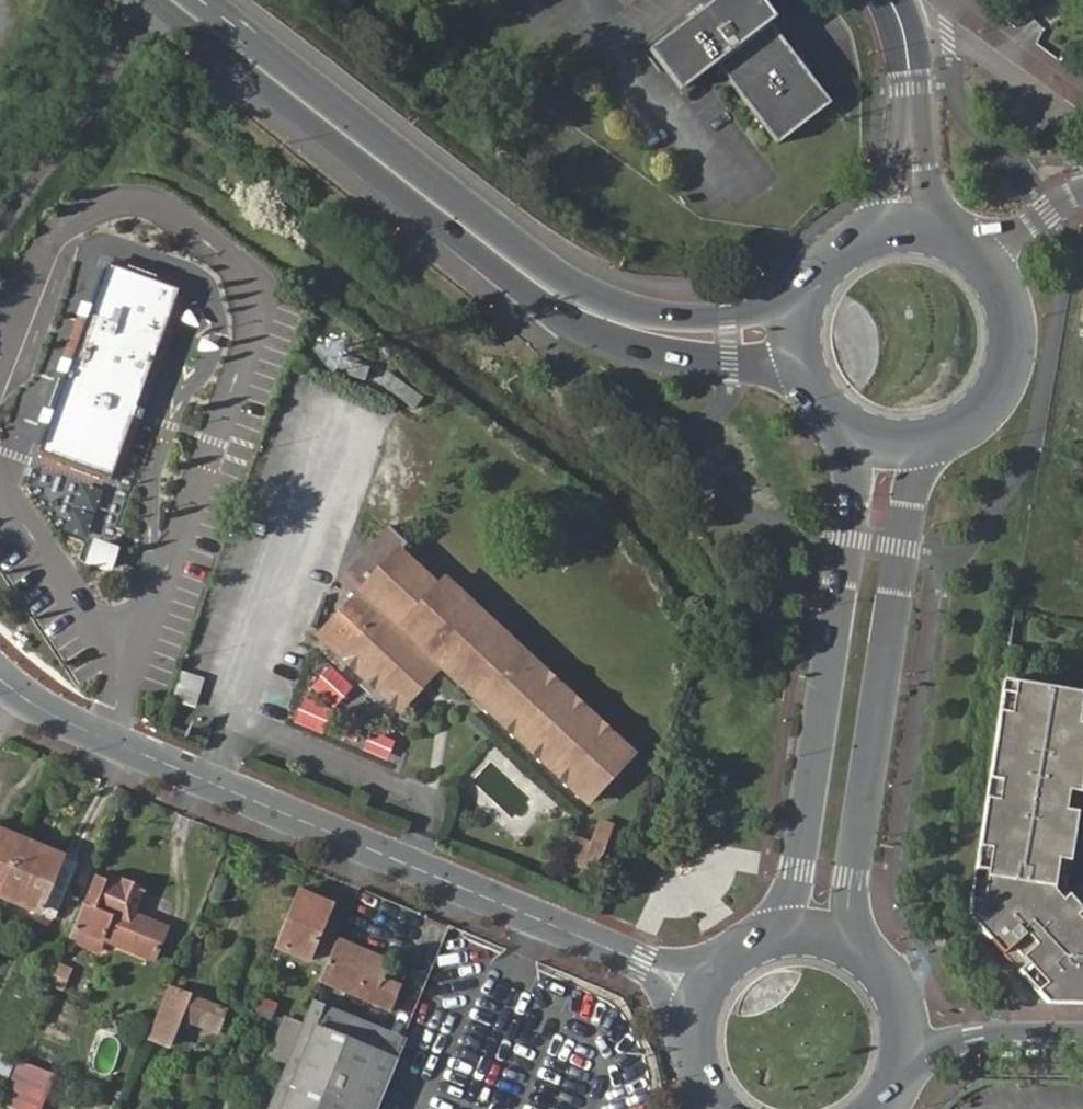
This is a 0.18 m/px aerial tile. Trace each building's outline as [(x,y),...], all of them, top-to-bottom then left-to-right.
[(716,67),(770,25),(779,20),(764,0),(713,0),(650,49),(685,92),(716,67)] [(716,67),(777,145),(829,105),(770,25),(716,67)] [(178,288),(104,262),(89,306),(83,304),(79,315),(84,317),(69,361),(64,359),(42,421),(47,424),(37,453),(110,478),(178,288)] [(339,579),(357,595),(316,637),(397,711),(439,666),(585,802),(630,754),(443,579),(436,586),(397,550),(404,542),(387,526),(339,579)] [(87,567),(113,574),(121,547),(95,540),(87,567)] [(302,697),(293,727),(330,738),(348,677),(324,670),(314,701),(302,697)] [(200,705),(205,676),(181,673),(177,701),(200,705)] [(1082,1000),(1082,899),(1079,895),(1073,887),(1082,808),(1082,692),(1007,680),(974,931),(1035,999),(1082,1000)] [(364,750),(388,762),(398,742),(374,730),(364,750)] [(590,849),(582,870),(598,876),(615,831),(599,825),(590,849)] [(1,894),(24,840),(2,831),(0,834),(0,893),(1,894)] [(24,840),(1,894),(58,917),(80,862),(62,855),(60,860),(43,853),(45,848),(24,840)] [(567,864),(582,870),(590,849),(574,844),(567,864)] [(60,860),(62,855),(45,848),(43,853),(60,860)] [(78,922),(106,935),(124,942),(157,956),(169,927),(136,913),(146,888),(125,879),(124,882),(110,876),(109,879),(98,875),(78,922)] [(300,892),(278,943),(312,958),(330,915),(322,911),(326,903),(300,892)] [(322,911),(330,915),(334,906),(326,903),(322,911)] [(78,922),(71,938),(99,950),(106,935),(78,922)] [(456,930),(450,947),(472,957),(478,939),(456,930)] [(392,960),(340,937),(322,981),(394,1011),(404,984),(385,977),(392,960)] [(157,956),(124,942),(117,957),(150,971),(157,956)] [(64,964),(58,979),(82,989),(89,974),(64,964)] [(173,988),(154,1039),(173,1047),(187,1015),(221,1028),(229,1010),(173,988)] [(273,1053),(288,1060),(295,1043),(304,1021),(289,1014),(273,1053)] [(317,1026),(304,1021),(295,1043),(288,1060),(268,1108),(283,1108),(317,1026)] [(376,1052),(317,1026),(283,1108),(352,1108),(376,1052)] [(395,1060),(376,1052),(352,1108),(375,1108),(395,1060)] [(2,1102),(20,1108),(41,1108),(56,1072),(21,1057),(2,1102)]
